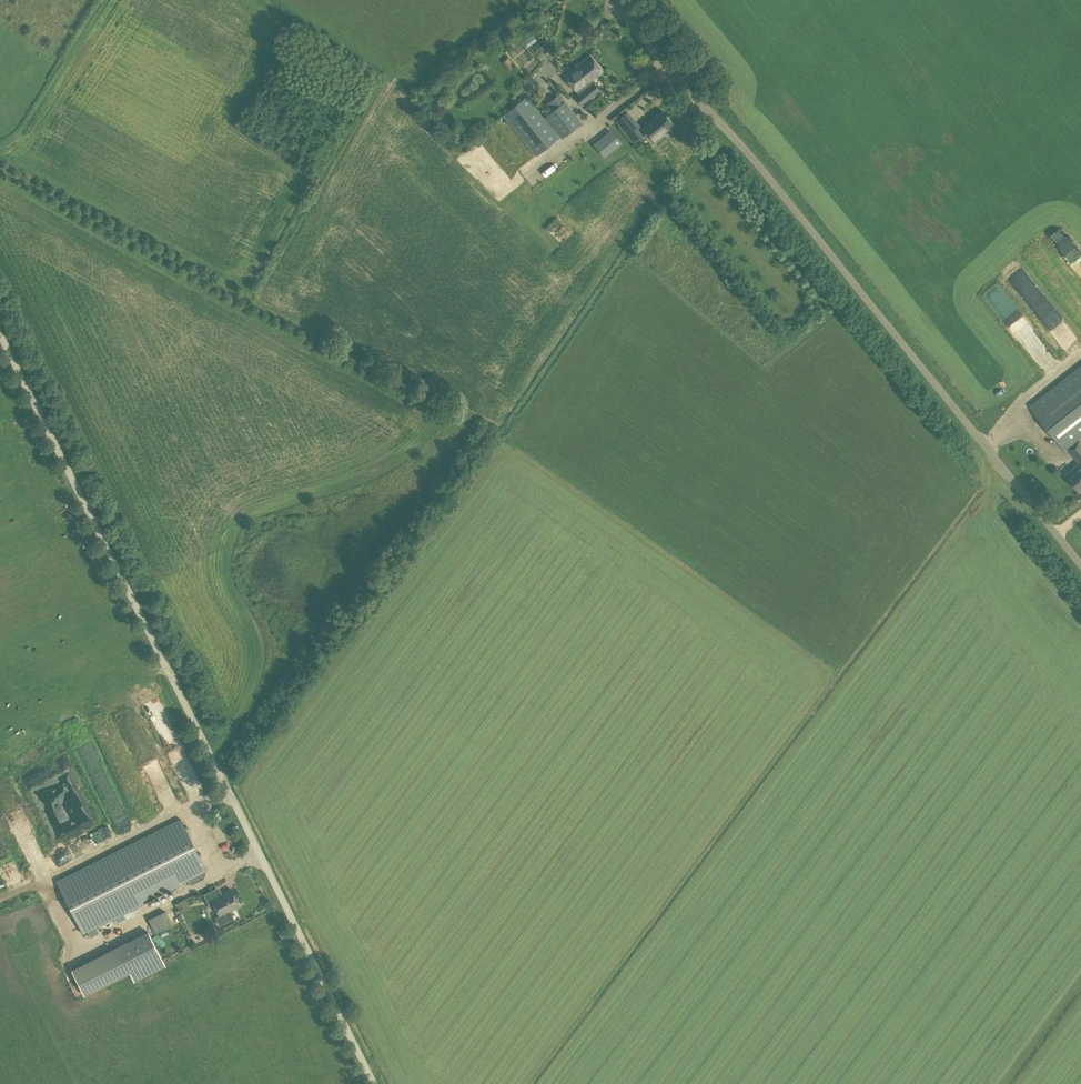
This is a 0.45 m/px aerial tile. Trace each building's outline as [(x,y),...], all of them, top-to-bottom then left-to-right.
[(542,39),(532,47),(537,54),(547,47),(542,39)] [(527,74),(541,64),(525,40),(510,49),(527,74)] [(590,81),(591,80),(603,71),(590,55),(577,65),(590,81)] [(593,82),(591,80),(590,81),(577,65),(564,75),(577,91),(578,93),(574,96),(581,105),(600,90),(593,81),(593,82)] [(561,138),(582,122),(560,95),(546,105),(550,110),(544,116),(561,138)] [(536,155),(553,141),(558,137),(526,97),(504,115),(536,155)] [(628,110),(618,118),(615,121),(634,143),(639,139),(643,143),(647,139),(643,135),(644,134),(638,128),(640,125),(628,110)] [(652,141),(673,123),(662,110),(641,128),(652,141)] [(611,130),(606,135),(617,147),(622,142),(611,130)] [(565,229),(557,230),(558,239),(566,238),(565,229)] [(1034,257),(1038,262),(1049,254),(1045,249),(1034,257)] [(1008,284),(994,290),(1015,340),(1029,334),(1008,284)] [(1042,362),(1053,354),(1036,332),(1026,339),(1042,362)] [(1080,463),(1073,468),(1074,470),(1068,475),(1079,490),(1080,489),(1080,441),(1080,440),(1080,439),(1080,365),(1030,406),(1066,451),(1069,449),(1080,463)] [(162,718),(160,712),(166,710),(161,699),(147,705),(154,722),(162,718)] [(133,715),(125,719),(154,776),(163,772),(148,743),(147,743),(133,715)] [(176,756),(183,778),(192,775),(184,753),(176,756)] [(128,786),(129,795),(137,794),(134,774),(127,775),(129,786),(128,786)] [(190,885),(204,878),(206,870),(180,818),(57,880),(83,932),(188,879),(190,885)] [(104,821),(99,823),(104,832),(109,830),(104,821)] [(222,893),(218,886),(203,894),(211,910),(216,907),(219,914),(215,917),(219,925),(234,917),(230,910),(239,905),(231,889),(222,893)] [(181,908),(191,903),(186,892),(176,898),(181,908)] [(155,933),(172,925),(165,910),(148,918),(155,933)] [(134,981),(166,965),(148,930),(71,969),(84,995),(130,972),(134,981)]
